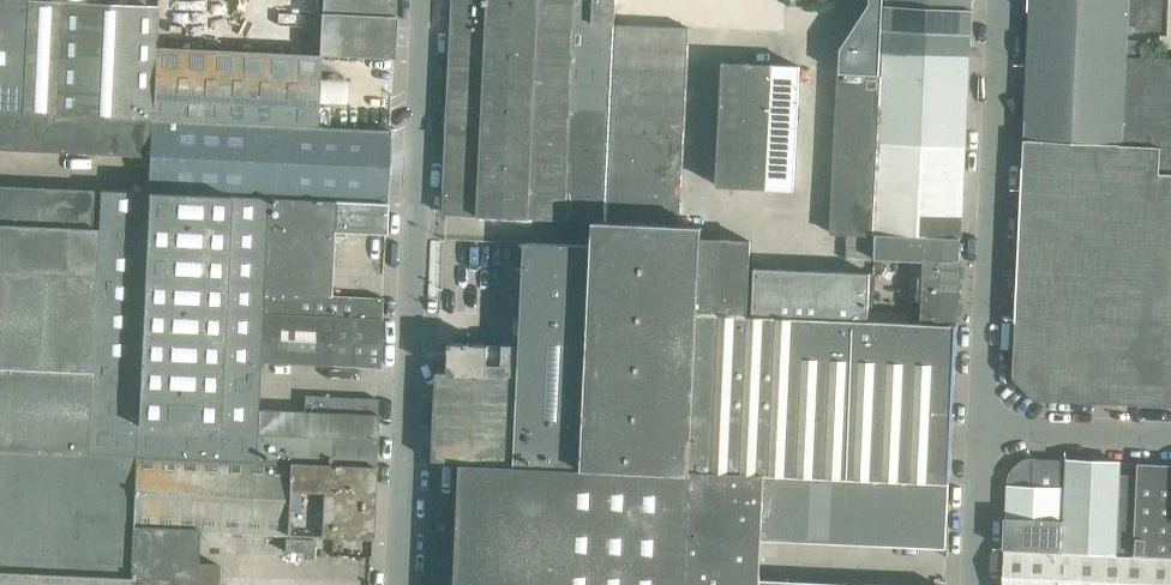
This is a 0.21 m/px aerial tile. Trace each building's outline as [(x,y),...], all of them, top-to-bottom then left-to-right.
[(12,112),(21,113),(25,0),(0,0),(0,111),(12,112)] [(153,45),(155,10),(154,10),(154,9),(90,6),(91,0),(25,0),(21,113),(29,113),(46,113),(63,114),(71,114),(80,115),(97,115),(114,116),(131,117),(150,118),(153,45)] [(318,53),(393,57),(395,15),(394,15),(395,0),(321,0),(318,53)] [(443,213),(478,215),(488,0),(453,0),(452,22),(447,131),(443,213)] [(615,46),(616,24),(613,24),(613,23),(591,22),(592,0),(488,0),(478,215),(594,220),(608,220),(609,197),(610,175),(610,154),(611,132),(612,111),(613,89),(614,68),(615,46)] [(591,22),(613,23),(614,3),(615,0),(592,0),(591,22)] [(840,46),(838,73),(879,75),(883,0),(867,0),(867,3),(840,46)] [(883,52),(969,56),(972,0),(885,0),(883,52)] [(1011,377),(1033,400),(1170,406),(1170,58),(1136,57),(1136,40),(1127,40),(1127,21),(1128,0),(1030,0),(1011,377)] [(1160,30),(1162,0),(1128,0),(1127,21),(1136,22),(1136,28),(1160,30)] [(150,118),(314,126),(318,53),(179,47),(180,2),(170,1),(156,1),(154,45),(153,45),(150,118)] [(616,24),(615,46),(687,50),(687,27),(616,24)] [(686,70),(687,50),(615,46),(614,68),(686,70)] [(883,52),(881,96),(967,100),(969,56),(883,52)] [(720,123),(746,124),(749,63),(723,62),(720,123)] [(749,63),(746,124),(771,125),(773,64),(749,63)] [(771,125),(796,127),(799,65),(773,64),(771,125)] [(614,68),(613,89),(685,92),(686,70),(614,68)] [(838,87),(880,89),(881,75),(879,75),(838,73),(838,87)] [(879,104),(880,89),(838,87),(837,102),(879,104)] [(613,89),(612,111),(684,114),(685,92),(613,89)] [(965,146),(967,100),(881,96),(878,142),(965,146)] [(879,118),(879,104),(837,102),(836,116),(879,118)] [(0,111),(0,147),(10,148),(12,112),(0,111)] [(612,111),(611,132),(683,135),(684,114),(612,111)] [(10,148),(27,149),(29,113),(21,113),(12,112),(10,148)] [(46,113),(29,113),(27,149),(44,149),(46,113)] [(63,114),(46,113),(44,149),(61,150),(63,114)] [(61,150),(78,151),(80,115),(71,114),(63,114),(61,150)] [(97,115),(80,115),(78,151),(95,152),(97,115)] [(114,116),(97,115),(95,152),(112,153),(114,116)] [(112,153),(129,153),(131,117),(114,116),(112,153)] [(836,130),(878,132),(879,118),(836,116),(836,130)] [(150,118),(131,117),(129,153),(148,154),(150,118)] [(146,190),(266,194),(273,195),(386,201),(388,153),(389,129),(314,126),(150,118),(148,154),(146,190)] [(717,184),(743,185),(746,124),(720,123),(717,184)] [(768,187),(771,125),(746,124),(743,185),(768,187)] [(796,127),(771,125),(768,187),(794,188),(796,127)] [(877,147),(878,132),(836,130),(835,145),(877,147)] [(611,132),(610,154),(682,157),(683,135),(611,132)] [(963,192),(965,146),(878,142),(876,188),(963,192)] [(877,161),(877,147),(835,145),(834,159),(877,161)] [(610,154),(610,175),(682,178),(682,157),(610,154)] [(876,175),(877,161),(834,159),(834,173),(876,175)] [(875,190),(876,175),(834,173),(833,188),(875,190)] [(610,175),(609,197),(681,200),(682,178),(610,175)] [(0,186),(0,222),(6,222),(8,186),(0,186)] [(6,222),(23,223),(25,187),(8,186),(6,222)] [(42,188),(25,187),(23,223),(40,224),(42,188)] [(59,189),(42,188),(40,224),(58,225),(59,189)] [(875,204),(875,190),(833,188),(832,202),(875,204)] [(874,233),(946,236),(960,237),(963,192),(876,188),(874,233)] [(58,225),(75,225),(76,189),(59,189),(58,225)] [(92,190),(76,189),(75,225),(90,226),(92,190)] [(134,453),(374,464),(378,396),(376,396),(376,398),(305,395),(304,411),(256,408),(259,361),(262,292),(266,194),(146,190),(146,191),(98,189),(97,227),(95,274),(90,370),(86,451),(134,453)] [(273,195),(266,194),(262,292),(329,295),(331,236),(344,236),(345,231),(384,232),(386,201),(273,195)] [(608,220),(680,223),(681,200),(609,197),(608,220)] [(875,204),(832,202),(832,217),(874,219),(875,204)] [(873,233),(874,219),(832,217),(831,231),(842,231),(868,233),(873,233)] [(591,270),(590,295),(582,467),(622,469),(690,472),(691,472),(691,469),(698,311),(701,240),(702,224),(680,223),(608,220),(594,220),(593,244),(591,270)] [(71,273),(95,274),(97,227),(90,227),(90,226),(75,225),(58,225),(40,224),(23,223),(6,222),(0,222),(0,270),(71,273)] [(868,233),(842,231),(841,244),(867,245),(868,233)] [(946,236),(874,233),(873,258),(925,260),(925,259),(944,260),(944,256),(946,256),(946,252),(944,251),(944,237),(946,237),(946,236)] [(727,241),(701,240),(698,311),(723,313),(727,241)] [(524,266),(591,270),(593,244),(525,241),(524,266)] [(752,243),(727,241),(723,313),(748,314),(752,243)] [(841,244),(841,257),(866,258),(867,245),(841,244)] [(959,261),(944,260),(925,259),(925,260),(924,276),(919,276),(918,287),(958,290),(958,286),(960,286),(960,279),(959,279),(959,261)] [(590,295),(591,270),(524,266),(522,292),(590,295)] [(868,320),(868,311),(870,272),(755,266),(752,314),(868,320)] [(0,270),(0,366),(90,370),(95,274),(71,273),(0,270)] [(958,293),(958,290),(918,287),(918,299),(923,300),(922,316),(957,318),(958,300),(959,300),(960,293),(958,293)] [(382,297),(329,295),(262,292),(259,361),(379,366),(382,297)] [(516,435),(513,435),(511,464),(582,467),(590,295),(522,292),(516,435)] [(748,314),(723,313),(698,311),(691,469),(765,473),(948,483),(954,364),(956,326),(956,325),(905,322),(882,321),(868,320),(752,314),(748,314)] [(868,311),(868,320),(882,321),(905,322),(905,313),(883,311),(868,311)] [(449,343),(448,372),(513,375),(514,346),(471,343),(471,342),(466,342),(466,343),(449,343)] [(90,370),(0,366),(0,448),(86,451),(90,370)] [(513,375),(448,372),(436,372),(432,460),(511,464),(513,435),(515,375),(513,375)] [(86,451),(0,448),(0,570),(129,576),(132,498),(134,453),(86,451)] [(374,464),(134,453),(132,498),(129,576),(217,579),(218,563),(196,562),(197,529),(371,537),(373,497),(374,464)] [(1007,484),(1004,548),(1053,550),(1061,550),(1064,487),(1065,468),(1064,468),(1064,459),(1034,457),(1032,457),(1029,457),(1026,458),(1024,459),(1021,460),(1018,461),(1016,463),(1014,465),(1012,467),(1010,470),(1009,472),(1008,475),(1007,478),(1007,481),(1007,484)] [(1067,460),(1063,551),(1134,554),(1137,474),(1119,473),(1119,461),(1066,459),(1066,460),(1067,460)] [(1170,556),(1170,464),(1138,462),(1137,474),(1134,554),(1170,556)] [(689,497),(690,472),(462,464),(456,584),(685,584),(689,497)] [(759,578),(761,538),(765,473),(691,469),(691,472),(690,472),(689,497),(685,584),(892,584),(759,578)] [(946,548),(947,538),(948,497),(948,483),(765,473),(761,538),(946,548)] [(1003,550),(1002,584),(1170,584),(1170,558),(1003,550)] [(129,576),(0,570),(0,584),(128,584),(129,576)] [(217,579),(129,576),(128,584),(217,584),(217,579)]
